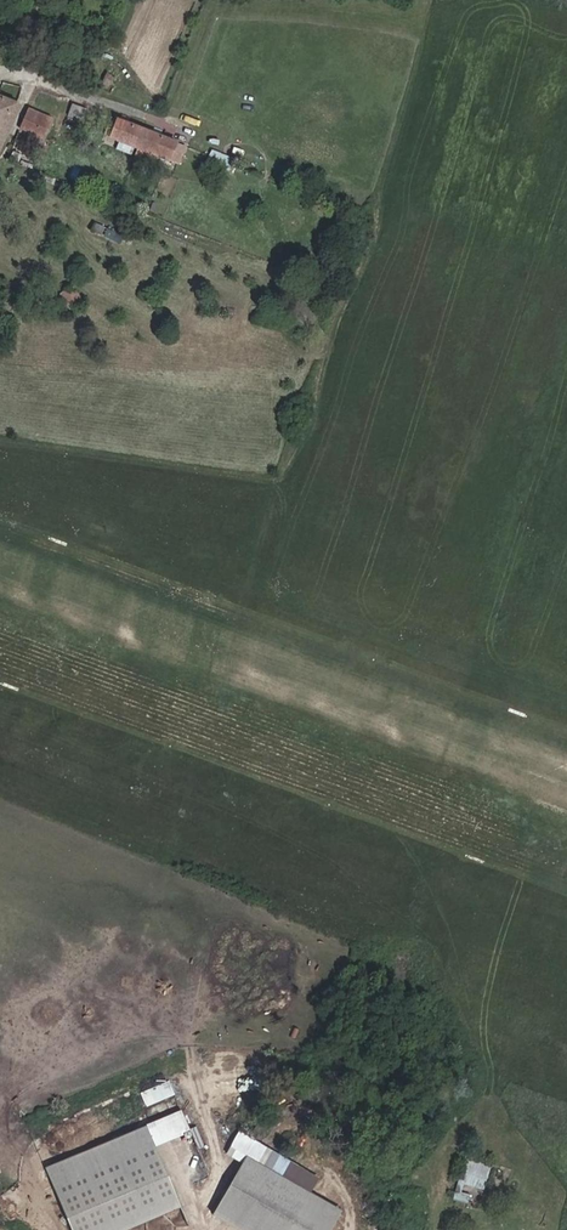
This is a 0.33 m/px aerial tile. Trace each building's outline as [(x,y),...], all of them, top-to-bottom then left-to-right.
[(0,94),(0,156),(1,156),(25,104),(0,94)] [(59,118),(32,108),(22,130),(50,141),(59,118)] [(109,136),(114,138),(121,119),(115,117),(109,136)] [(172,161),(178,143),(121,119),(114,138),(172,161)] [(172,161),(181,164),(188,147),(178,143),(172,161)] [(174,1081),(145,1092),(149,1103),(178,1092),(174,1081)] [(142,1105),(149,1103),(145,1092),(138,1095),(142,1105)] [(49,1169),(72,1229),(129,1229),(180,1208),(157,1149),(194,1135),(186,1111),(49,1169)] [(193,1131),(200,1150),(208,1147),(200,1127),(193,1130),(193,1131)] [(248,1156),(214,1214),(240,1229),(333,1229),(344,1211),(248,1156)] [(485,1188),(490,1165),(465,1160),(461,1184),(485,1188)]
